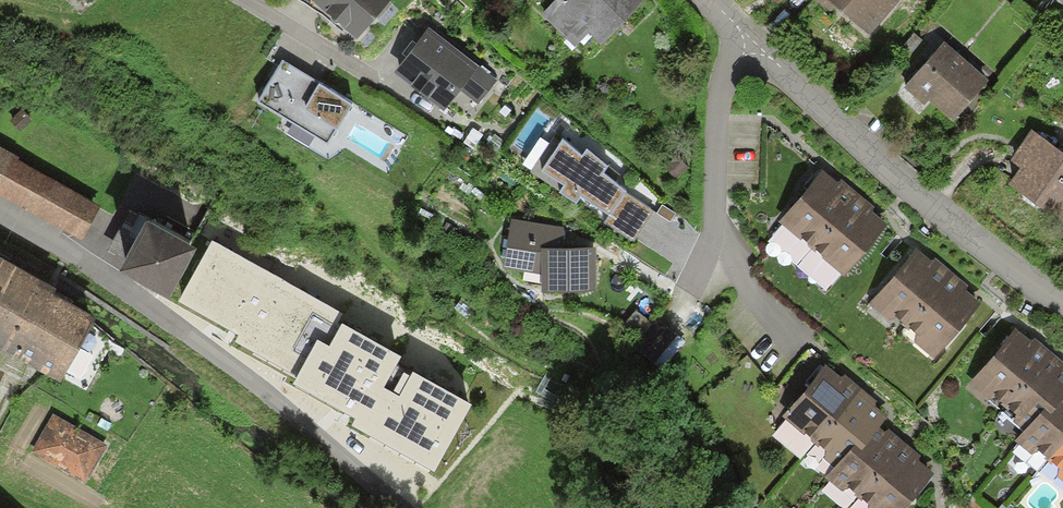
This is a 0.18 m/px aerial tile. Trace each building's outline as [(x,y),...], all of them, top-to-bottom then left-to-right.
[(353,43),(392,0),(304,0),(353,43)] [(535,18),(571,52),(584,39),(597,51),(646,0),(552,0),(535,18)] [(905,0),(816,0),(866,45),(906,1),(905,0)] [(494,82),(426,29),(391,74),(442,113),(457,93),(475,107),(494,82)] [(987,82),(939,43),(903,87),(951,126),(987,82)] [(280,60),(256,101),(327,144),(352,103),(280,60)] [(1030,129),(1009,160),(1016,165),(1001,186),(1062,230),(1062,153),(1030,129)] [(632,237),(653,208),(622,187),(607,177),(601,173),(608,164),(587,149),(582,155),(563,142),(544,168),(567,184),(562,191),(575,200),(580,192),(611,214),(607,219),(632,237)] [(0,149),(0,199),(86,250),(108,214),(0,149)] [(834,184),(819,171),(773,227),(841,282),(885,229),(872,219),(877,214),(837,181),(834,184)] [(662,206),(657,214),(670,222),(675,214),(662,206)] [(198,244),(152,215),(124,259),(170,288),(198,244)] [(595,251),(560,252),(564,228),(509,221),(502,272),(542,277),(542,294),(595,294),(595,251)] [(211,232),(174,297),(233,330),(230,334),(269,356),(297,371),(317,335),(328,341),(343,314),(347,308),(211,232)] [(984,301),(914,245),(864,307),(934,363),(984,301)] [(30,283),(34,276),(0,257),(0,338),(30,283)] [(30,283),(0,338),(0,348),(56,380),(90,315),(30,283)] [(415,353),(343,314),(328,341),(317,335),(297,371),(292,380),(330,401),(354,414),(348,424),(433,471),(475,397),(410,361),(415,353)] [(1013,329),(962,383),(1019,435),(1043,409),(1050,415),(1062,401),(1062,375),(1013,329)] [(885,421),(821,365),(775,418),(833,469),(852,447),(858,452),(881,426),(885,421)] [(1019,435),(1012,443),(1062,490),(1062,401),(1050,415),(1043,409),(1019,435)] [(50,418),(30,451),(82,482),(102,448),(50,418)] [(833,469),(822,480),(854,507),(905,507),(935,473),(881,426),(858,452),(852,447),(833,469)]
